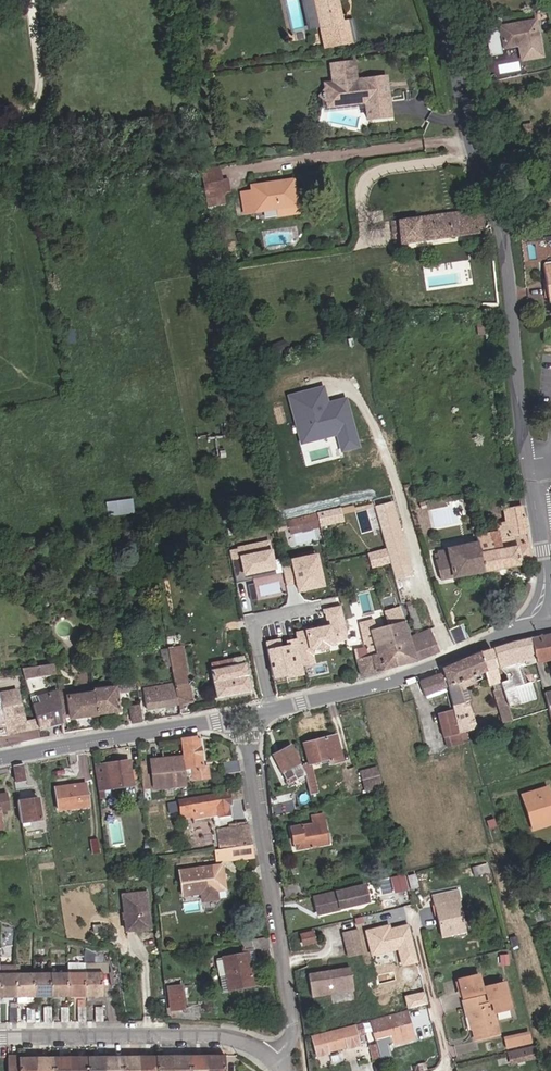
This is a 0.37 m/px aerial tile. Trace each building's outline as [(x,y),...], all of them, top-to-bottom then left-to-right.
[(325,2),(320,3),(318,13),(334,24),(332,24),(336,44),(367,38),(363,18),(353,20),(349,3),(346,0),(325,0),(325,2)] [(500,21),(488,23),(492,48),(504,46),(501,29),(504,28),(506,41),(521,39),(523,53),(544,50),(539,15),(503,20),(503,22),(500,23),(500,21)] [(364,60),(343,62),(344,79),(336,80),(338,102),(376,98),(378,115),(400,113),(396,74),(366,77),(364,60)] [(521,125),(522,135),(530,134),(529,125),(521,125)] [(205,197),(224,194),(221,170),(202,173),(205,197)] [(255,192),(257,212),(300,207),(297,181),(254,187),(255,192)] [(257,212),(255,192),(244,193),(246,214),(257,212)] [(391,220),(395,242),(475,233),(472,211),(391,220)] [(240,252),(238,242),(231,243),(232,253),(240,252)] [(539,290),(550,288),(550,252),(549,252),(549,258),(537,260),(539,290)] [(544,319),(535,320),(537,332),(546,330),(544,319)] [(486,320),(475,321),(477,335),(487,334),(486,320)] [(360,447),(348,395),(328,400),(325,384),(287,392),(299,444),(336,435),(340,451),(360,447)] [(107,500),(108,515),(136,512),(134,497),(107,500)] [(393,579),(413,574),(396,500),(376,504),(393,579)] [(523,517),(521,508),(506,510),(509,525),(506,524),(498,526),(499,532),(477,538),(478,544),(485,572),(531,563),(524,517),(523,517)] [(280,534),(346,524),(344,509),(277,518),(280,534)] [(230,546),(236,580),(255,577),(254,572),(276,569),(271,539),(230,546)] [(441,580),(485,572),(478,544),(449,550),(449,552),(438,554),(439,560),(437,561),(441,580)] [(316,552),(288,558),(296,591),(323,585),(316,552)] [(281,593),(278,570),(251,573),(253,596),(281,593)] [(327,624),(296,630),(302,665),(315,663),(312,647),(349,641),(342,604),(323,607),(327,624)] [(356,662),(360,677),(394,667),(384,629),(378,631),(375,621),(365,623),(366,628),(362,629),(363,633),(362,634),(368,659),(356,662)] [(415,661),(409,638),(405,623),(388,628),(387,628),(384,629),(394,667),(415,661)] [(449,630),(454,646),(468,639),(463,625),(449,630)] [(415,661),(437,652),(428,631),(410,638),(415,661)] [(550,661),(550,635),(530,640),(534,657),(535,662),(550,659),(550,661)] [(534,657),(530,640),(508,644),(493,650),(498,668),(517,662),(534,657)] [(484,671),(495,667),(490,651),(441,669),(442,671),(449,695),(458,736),(462,735),(461,731),(474,727),(466,701),(462,703),(458,689),(472,684),(469,677),(484,671)] [(232,666),(210,670),(215,698),(248,692),(242,658),(231,660),(232,666)] [(232,666),(231,660),(209,664),(210,670),(232,666)] [(163,680),(172,678),(170,668),(169,661),(160,663),(163,680)] [(53,664),(18,669),(21,680),(54,675),(53,664)] [(183,666),(170,668),(172,678),(173,684),(177,704),(192,702),(189,685),(193,683),(192,679),(186,680),(183,666)] [(500,682),(495,667),(484,671),(487,683),(490,682),(493,691),(496,690),(507,722),(511,721),(507,706),(500,682)] [(439,676),(418,683),(423,697),(444,689),(439,676)] [(513,687),(511,679),(500,682),(507,706),(518,703),(513,687)] [(529,682),(513,687),(518,703),(534,698),(529,682)] [(93,686),(97,715),(117,712),(113,688),(103,690),(102,683),(94,684),(95,686),(93,686)] [(177,704),(173,684),(142,690),(145,710),(167,706),(169,716),(179,715),(177,704)] [(68,716),(69,719),(97,715),(93,686),(57,691),(58,696),(61,717),(68,716)] [(4,729),(6,729),(7,735),(12,735),(27,731),(25,722),(17,691),(0,694),(2,706),(0,706),(0,712),(4,729)] [(39,728),(62,723),(61,717),(58,696),(36,699),(35,696),(28,697),(31,706),(36,719),(39,728)] [(546,707),(546,706),(544,696),(531,699),(534,711),(546,707)] [(131,723),(141,722),(139,706),(128,708),(131,723)] [(445,737),(456,734),(449,709),(436,713),(442,738),(445,737)] [(27,731),(39,728),(36,719),(25,722),(27,731)] [(447,743),(458,741),(456,736),(456,734),(445,737),(447,743)] [(301,764),(308,794),(315,792),(309,765),(315,763),(316,766),(320,765),(319,762),(339,757),(334,735),(302,744),(306,764),(301,764)] [(202,766),(198,737),(197,737),(180,740),(182,757),(185,777),(191,776),(192,779),(207,778),(205,766),(202,766)] [(288,747),(280,752),(281,755),(273,759),(284,781),(292,777),(289,769),(297,765),(288,747)] [(185,777),(182,757),(150,759),(153,782),(155,782),(155,786),(158,786),(158,782),(164,782),(165,789),(186,786),(185,777)] [(96,765),(99,789),(106,788),(131,785),(131,783),(135,782),(135,778),(130,779),(128,761),(96,765)] [(236,761),(222,763),(224,775),(239,773),(236,761)] [(22,765),(14,767),(16,782),(23,781),(22,765)] [(299,773),(297,765),(289,769),(292,777),(299,773)] [(360,774),(364,785),(378,781),(375,770),(360,774)] [(378,781),(364,785),(365,791),(380,787),(378,781)] [(544,795),(548,793),(546,785),(521,793),(531,829),(540,826),(537,817),(549,813),(544,795)] [(76,789),(75,786),(54,788),(57,810),(89,806),(86,787),(76,789)] [(540,826),(550,822),(550,803),(548,793),(544,795),(549,813),(537,817),(540,826)] [(9,809),(7,794),(0,795),(0,810),(9,809)] [(215,808),(216,812),(217,817),(228,815),(227,804),(229,804),(227,794),(178,800),(180,816),(191,815),(191,811),(209,808),(215,808)] [(304,795),(294,800),(298,808),(308,803),(304,795)] [(19,803),(22,823),(40,819),(36,799),(19,803)] [(302,842),(303,848),(323,844),(320,823),(318,824),(317,819),(313,820),(314,824),(300,827),(299,827),(289,829),(292,844),(293,844),(302,842)] [(220,849),(250,845),(247,829),(218,833),(220,849)] [(213,863),(238,861),(238,857),(252,855),(251,848),(212,852),(213,863)] [(484,872),(482,863),(467,867),(469,876),(484,872)] [(219,866),(177,872),(180,896),(191,895),(192,901),(202,899),(201,893),(223,890),(219,866)] [(417,888),(413,874),(406,876),(410,890),(417,888)] [(297,884),(282,887),(284,897),(299,893),(297,884)] [(348,907),(371,901),(367,884),(317,897),(322,914),(343,909),(342,904),(347,903),(348,907)] [(125,930),(149,927),(145,890),(121,893),(125,930)] [(443,901),(442,893),(428,895),(437,937),(459,932),(452,900),(443,901)] [(101,923),(93,924),(94,931),(103,930),(101,923)] [(357,929),(343,932),(348,957),(362,954),(357,929)] [(314,942),(310,932),(299,936),(303,946),(314,942)] [(240,956),(221,960),(227,991),(253,986),(247,963),(254,961),(252,950),(267,948),(265,939),(238,943),(240,956)] [(505,964),(505,954),(495,954),(496,965),(505,964)] [(227,991),(221,960),(215,961),(222,992),(227,991)] [(83,971),(83,961),(66,961),(67,972),(83,971)] [(83,961),(83,971),(100,971),(105,971),(105,961),(83,961)] [(312,997),(354,992),(351,970),(330,972),(330,975),(324,975),(324,973),(309,975),(312,997)] [(32,972),(33,996),(49,996),(49,971),(32,972)] [(49,971),(49,996),(67,996),(67,972),(49,971)] [(67,972),(67,996),(84,996),(83,971),(67,972)] [(83,971),(84,996),(101,996),(100,971),(83,971)] [(15,996),(15,972),(0,972),(0,996),(15,996)] [(15,972),(15,996),(33,996),(32,972),(15,972)] [(462,997),(483,992),(478,974),(458,980),(462,997)] [(510,1007),(504,982),(484,987),(486,994),(463,1000),(467,1016),(471,1015),(474,1026),(472,1027),(473,1028),(476,1040),(500,1034),(494,1012),(510,1007)] [(169,1008),(181,1007),(179,984),(167,986),(169,1008)] [(25,1022),(34,1022),(33,1007),(25,1007),(25,1022)] [(407,1010),(379,1018),(382,1030),(373,1033),(376,1039),(390,1036),(392,1044),(414,1038),(407,1010)] [(382,1030),(379,1018),(370,1020),(373,1033),(382,1030)] [(358,1022),(352,1024),(354,1034),(361,1032),(358,1022)] [(324,1042),(339,1038),(338,1033),(341,1032),(343,1037),(346,1047),(357,1044),(354,1034),(352,1024),(310,1036),(315,1055),(327,1052),(324,1042)] [(525,1030),(499,1036),(502,1048),(527,1042),(525,1030)] [(379,1057),(376,1043),(370,1045),(373,1058),(379,1057)] [(529,1046),(505,1052),(507,1062),(532,1056),(529,1046)] [(38,1050),(30,1050),(30,1054),(12,1054),(12,1070),(38,1070),(38,1050)] [(38,1050),(38,1070),(55,1070),(55,1054),(46,1054),(46,1051),(38,1050)] [(55,1054),(55,1070),(72,1070),(72,1050),(65,1050),(65,1054),(55,1054)] [(72,1050),(72,1070),(89,1070),(89,1054),(81,1054),(81,1050),(72,1050)] [(89,1054),(89,1070),(107,1070),(107,1050),(99,1050),(99,1054),(89,1054)] [(107,1050),(107,1070),(123,1070),(123,1054),(114,1054),(114,1051),(107,1050)] [(123,1054),(123,1070),(140,1070),(140,1050),(132,1050),(132,1054),(123,1054)] [(140,1070),(158,1070),(158,1054),(148,1054),(148,1050),(140,1050),(140,1070)] [(158,1070),(175,1070),(175,1050),(168,1050),(167,1054),(158,1054),(158,1070)] [(175,1070),(192,1070),(192,1054),(183,1054),(183,1050),(175,1050),(175,1070)] [(192,1054),(192,1070),(209,1070),(209,1050),(201,1051),(201,1054),(192,1054)] [(209,1050),(209,1070),(227,1070),(227,1054),(217,1054),(217,1050),(209,1050)]
